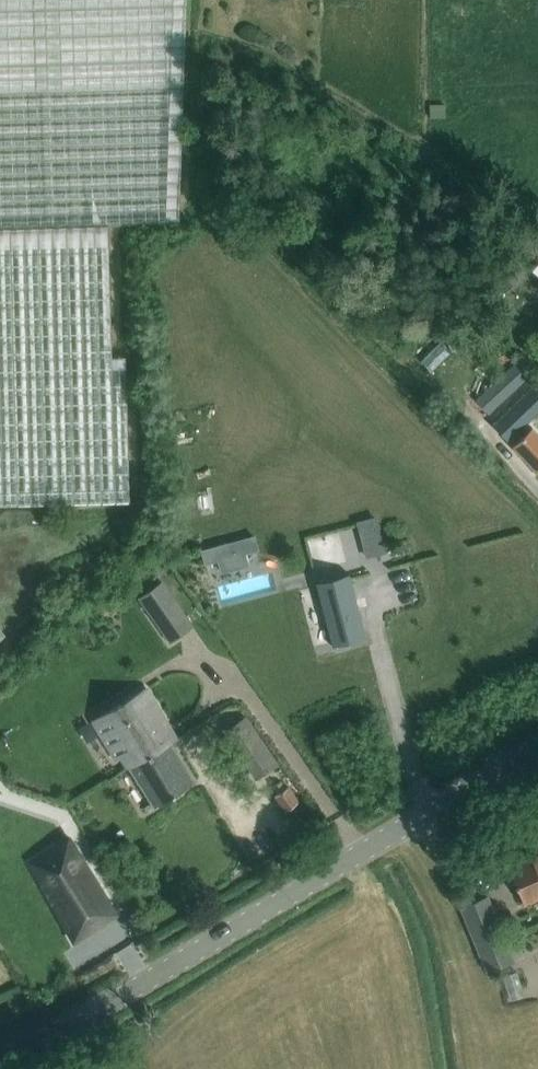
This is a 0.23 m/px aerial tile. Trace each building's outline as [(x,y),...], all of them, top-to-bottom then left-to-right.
[(187,2),(187,0),(0,0),(0,505),(131,501),(126,355),(113,355),(109,224),(179,222),(187,2)] [(438,376),(456,359),(446,347),(427,364),(438,376)] [(495,378),(475,398),(490,414),(530,376),(514,360),(495,378)] [(536,471),(537,469),(537,434),(519,413),(499,432),(536,471)] [(386,520),(367,522),(372,559),(391,557),(386,520)] [(349,574),(316,583),(331,641),(365,633),(349,574)] [(162,581),(138,598),(162,632),(187,616),(162,581)] [(92,720),(116,759),(122,755),(154,806),(193,781),(170,743),(176,739),(145,687),(92,720)] [(257,731),(233,747),(255,779),(278,763),(257,731)] [(274,795),(284,811),(298,802),(288,786),(285,788),(280,781),(273,786),(278,793),(274,795)] [(28,868),(74,941),(117,914),(71,841),(28,868)] [(508,866),(523,903),(537,897),(537,853),(508,866)] [(505,935),(488,894),(459,907),(476,947),(479,946),(490,971),(509,962),(499,938),(505,935)]
